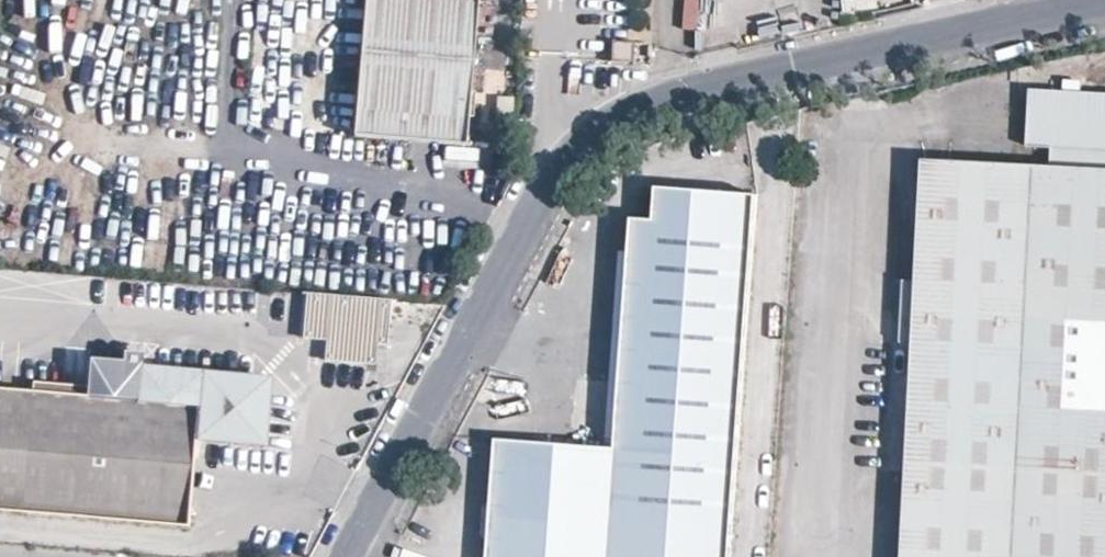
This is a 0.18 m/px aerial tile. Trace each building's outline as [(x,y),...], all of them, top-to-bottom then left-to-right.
[(355,137),(467,146),(480,0),(368,0),(355,137)] [(697,0),(683,0),(683,27),(696,28),(697,0)] [(634,45),(615,45),(615,63),(633,63),(634,45)] [(1032,90),(1031,146),(1053,147),(1053,166),(927,159),(920,281),(908,281),(905,340),(917,341),(913,406),(905,553),(904,556),(1104,556),(1104,95),(1032,90)] [(733,514),(744,349),(757,195),(661,189),(660,221),(638,220),(637,240),(627,334),(617,446),(522,442),(500,442),(496,493),(492,556),(729,556),(733,514)] [(388,304),(325,298),(305,296),(300,341),(325,343),(323,364),(372,367),(374,347),(384,348),(388,304)] [(245,375),(142,367),(143,355),(125,354),(125,365),(92,362),(90,388),(89,398),(33,394),(0,391),(0,513),(192,528),(198,441),(268,446),(271,404),(271,393),(270,391),(270,389),(269,387),(268,385),(266,383),(261,380),(245,375)] [(271,404),(273,377),(245,375),(261,380),(266,383),(268,385),(269,387),(270,389),(270,391),(271,393),(271,404)] [(89,398),(90,388),(34,384),(33,394),(89,398)]
